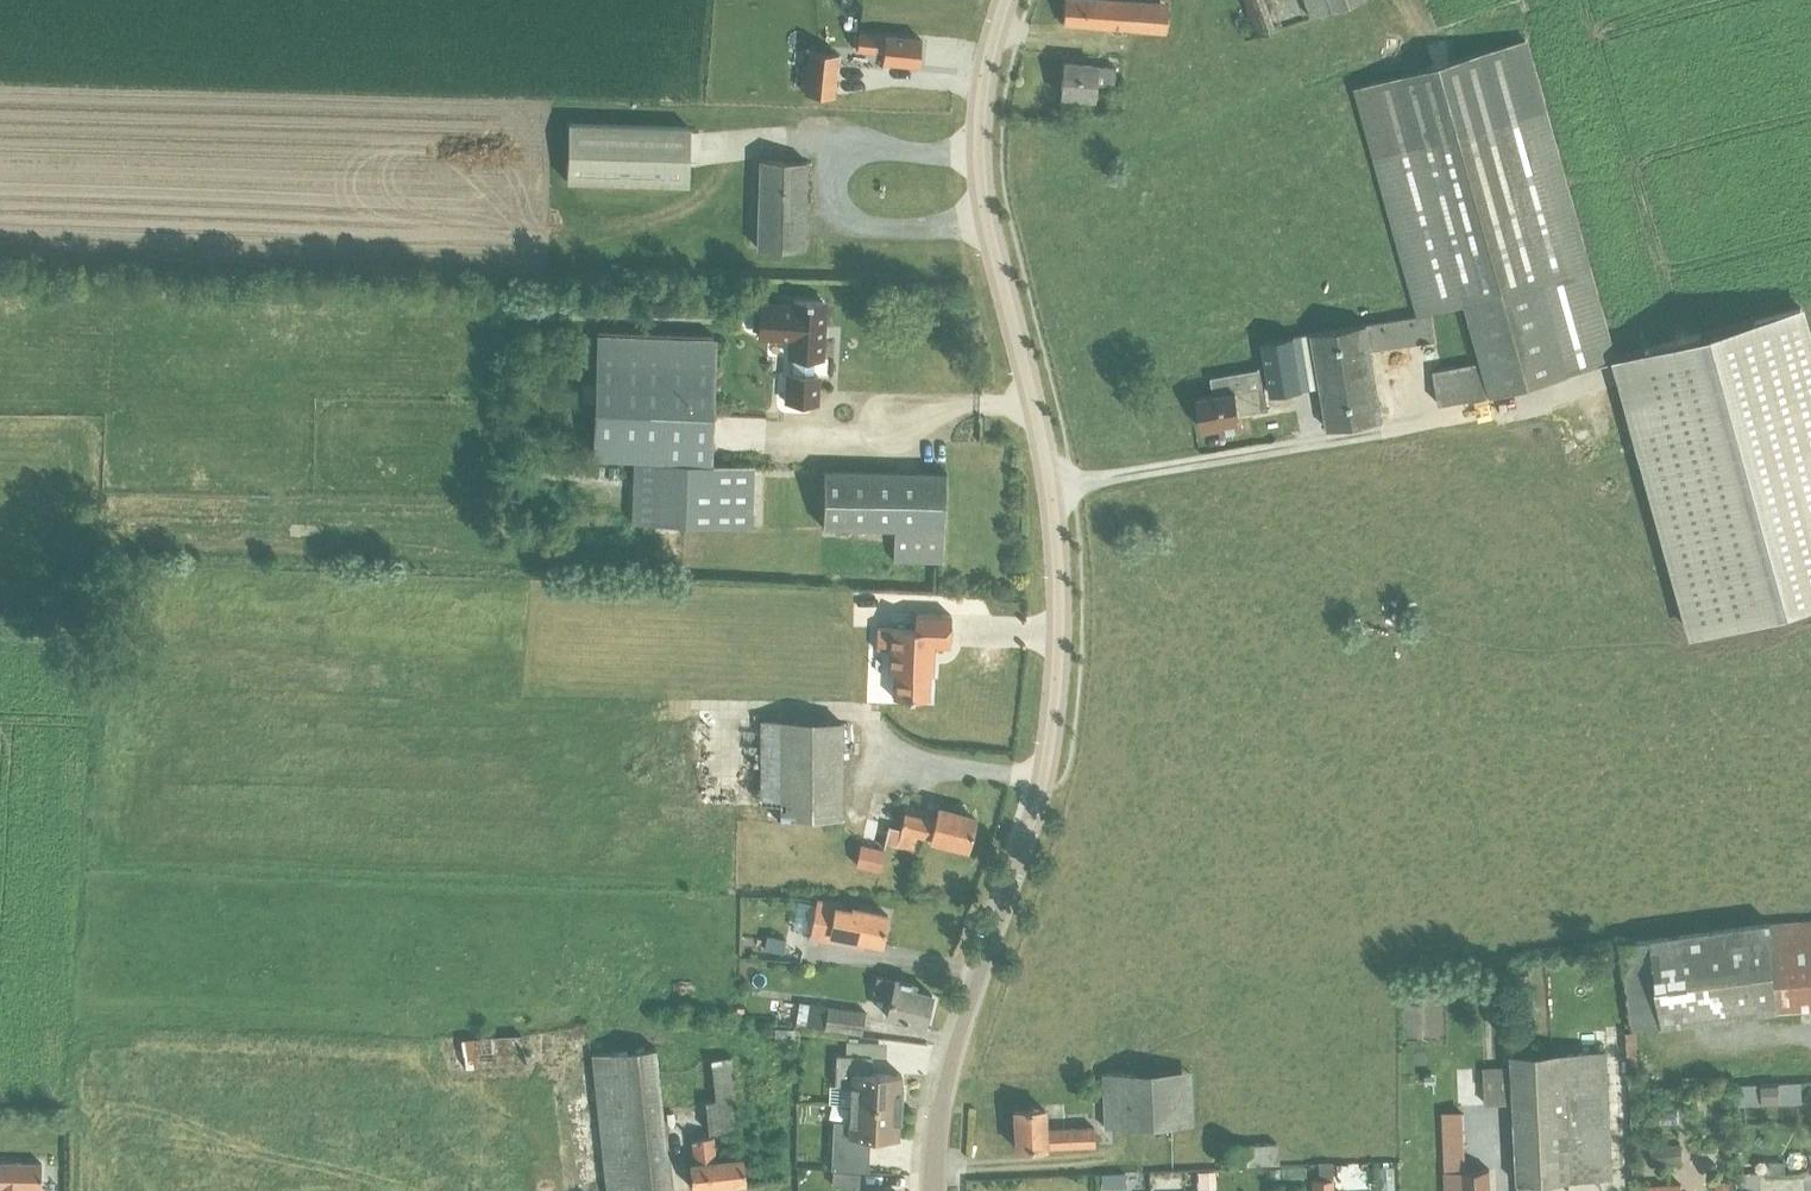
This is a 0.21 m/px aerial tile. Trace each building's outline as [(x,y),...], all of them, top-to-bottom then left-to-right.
[(1118,0),(1063,0),(1061,23),(1163,30),(1165,3),(1118,0)] [(1249,15),(1256,36),(1267,32),(1265,26),(1279,21),(1271,0),(1243,0),(1249,15)] [(1310,17),(1328,11),(1324,0),(1304,0),(1310,17)] [(839,29),(841,20),(822,18),(821,27),(839,29)] [(920,39),(884,35),(858,33),(856,50),(883,52),(882,61),(918,65),(920,39)] [(834,52),(810,50),(805,93),(832,96),(836,57),(834,52)] [(1061,62),(1059,98),(1063,97),(1063,100),(1075,101),(1076,97),(1090,98),(1090,84),(1110,85),(1111,65),(1061,62)] [(1545,108),(1375,156),(1419,314),(1466,303),(1482,362),(1433,371),(1439,404),(1488,395),(1615,360),(1545,108)] [(568,123),(566,181),(687,185),(689,127),(568,123)] [(759,159),(757,248),(803,249),(806,161),(759,159)] [(760,307),(759,336),(792,337),(792,357),(791,373),(788,373),(787,400),(816,401),(817,374),(814,374),(815,358),(818,358),(821,301),(795,300),(794,309),(760,307)] [(1614,358),(1615,360),(1622,385),(1693,636),(1810,603),(1810,350),(1799,307),(1614,358)] [(1316,357),(1328,429),(1383,420),(1371,350),(1436,339),(1431,313),(1294,336),(1298,360),(1316,357)] [(749,466),(707,465),(712,338),(593,334),(589,454),(640,456),(638,519),(747,523),(749,466)] [(1294,336),(1263,341),(1267,364),(1272,395),(1303,390),(1298,360),(1294,336)] [(1214,395),(1197,398),(1202,429),(1220,426),(1221,432),(1243,428),(1241,414),(1269,409),(1262,368),(1259,369),(1211,377),(1214,393),(1214,395)] [(823,470),(822,527),(894,529),(893,561),(942,562),(945,473),(823,470)] [(877,627),(876,649),(890,650),(889,671),(894,671),(892,697),(928,699),(929,673),(932,673),(933,645),(949,646),(950,614),(915,613),(914,628),(877,627)] [(779,725),(759,725),(760,804),(779,804),(779,725)] [(889,827),(885,842),(912,850),(915,834),(966,847),(975,817),(938,807),(935,820),(903,812),(899,829),(889,827)] [(860,842),(855,865),(878,871),(883,848),(860,842)] [(843,905),(818,900),(810,935),(862,946),(863,940),(881,944),(887,914),(852,907),(852,909),(843,907),(843,905)] [(1770,923),(1620,941),(1633,1028),(1775,1009),(1810,1006),(1810,920),(1770,923)] [(753,934),(745,940),(756,952),(763,946),(753,934)] [(767,935),(765,948),(783,952),(785,938),(767,935)] [(886,1015),(923,1025),(931,993),(914,989),(916,984),(896,979),(895,981),(876,976),(873,991),(891,995),(886,1015)] [(866,1012),(810,1004),(806,1026),(862,1034),(866,1012)] [(770,1026),(769,1039),(798,1040),(798,1027),(770,1026)] [(472,1035),(472,1066),(530,1066),(530,1035),(472,1035)] [(607,1190),(653,1190),(671,1189),(656,1046),(592,1052),(607,1190)] [(1514,1101),(1518,1190),(1548,1190),(1547,1178),(1613,1175),(1607,1049),(1512,1053),(1513,1072),(1514,1101)] [(850,1086),(849,1104),(902,1106),(903,1087),(900,1087),(901,1074),(871,1073),(871,1056),(836,1054),(834,1085),(850,1086)] [(738,1128),(731,1056),(712,1058),(716,1098),(705,1099),(708,1131),(738,1128)] [(1173,1070),(1102,1073),(1104,1127),(1170,1124),(1175,1124),(1173,1070)] [(1513,1072),(1484,1074),(1486,1102),(1514,1101),(1513,1072)] [(1780,1082),(1762,1083),(1763,1103),(1781,1103),(1780,1082)] [(831,1152),(830,1169),(866,1171),(867,1153),(868,1137),(898,1138),(899,1125),(901,1125),(902,1106),(849,1104),(848,1121),(833,1121),(831,1152)] [(1093,1144),(1092,1125),(1046,1127),(1045,1108),(1013,1110),(1015,1148),(1093,1144)] [(743,1157),(715,1160),(713,1135),(692,1137),(694,1161),(690,1161),(692,1188),(746,1183),(743,1157)] [(1238,1145),(1220,1145),(1220,1165),(1239,1165),(1239,1167),(1277,1164),(1276,1143),(1238,1145)] [(1683,1143),(1651,1144),(1652,1164),(1684,1162),(1683,1143)] [(0,1164),(0,1190),(38,1190),(39,1165),(0,1164)] [(1279,1166),(1269,1166),(1269,1177),(1279,1177),(1279,1166)] [(1378,1168),(1380,1190),(1394,1190),(1393,1167),(1378,1168)] [(1214,1168),(1201,1168),(1201,1188),(1214,1188),(1214,1168)] [(1444,1171),(1445,1190),(1490,1190),(1489,1169),(1444,1171)] [(857,1174),(834,1172),(834,1187),(857,1188),(857,1174)] [(1125,1173),(1103,1174),(1103,1187),(1125,1186),(1125,1173)] [(1760,1174),(1736,1175),(1737,1190),(1761,1190),(1760,1174)] [(1312,1190),(1331,1190),(1331,1178),(1312,1178),(1312,1190)] [(1681,1182),(1650,1183),(1650,1190),(1682,1190),(1681,1182)]
